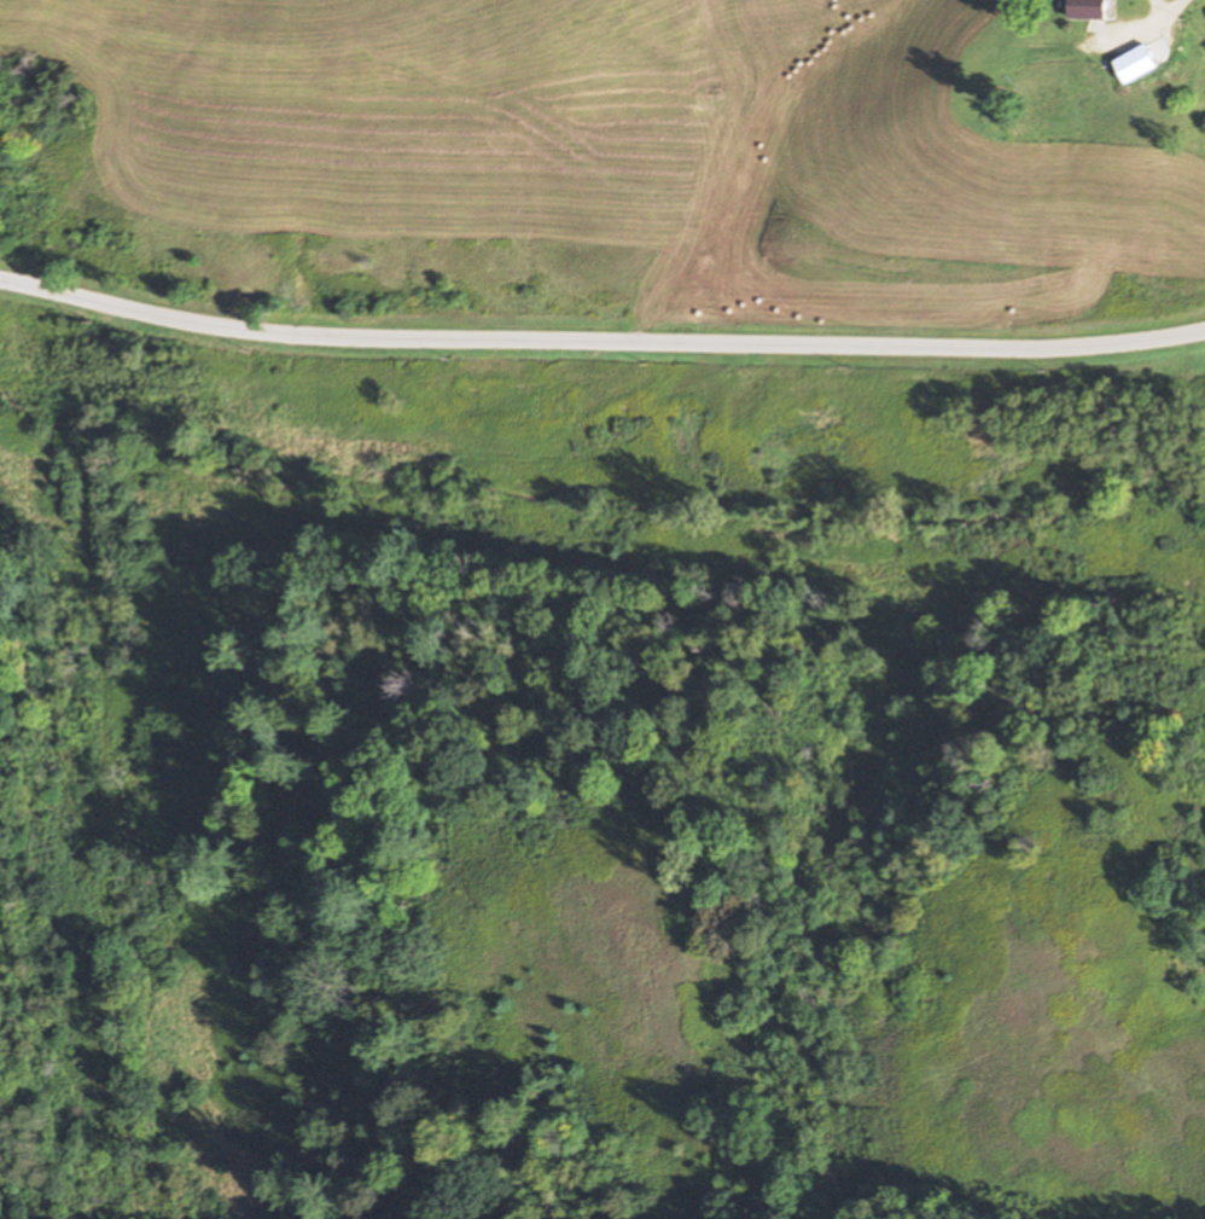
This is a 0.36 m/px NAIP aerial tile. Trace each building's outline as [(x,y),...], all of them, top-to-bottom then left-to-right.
[(1117,19),(1117,0),(1076,0),(1076,19),(1117,19)] [(1122,61),(1132,87),(1166,74),(1155,48),(1122,61)]
